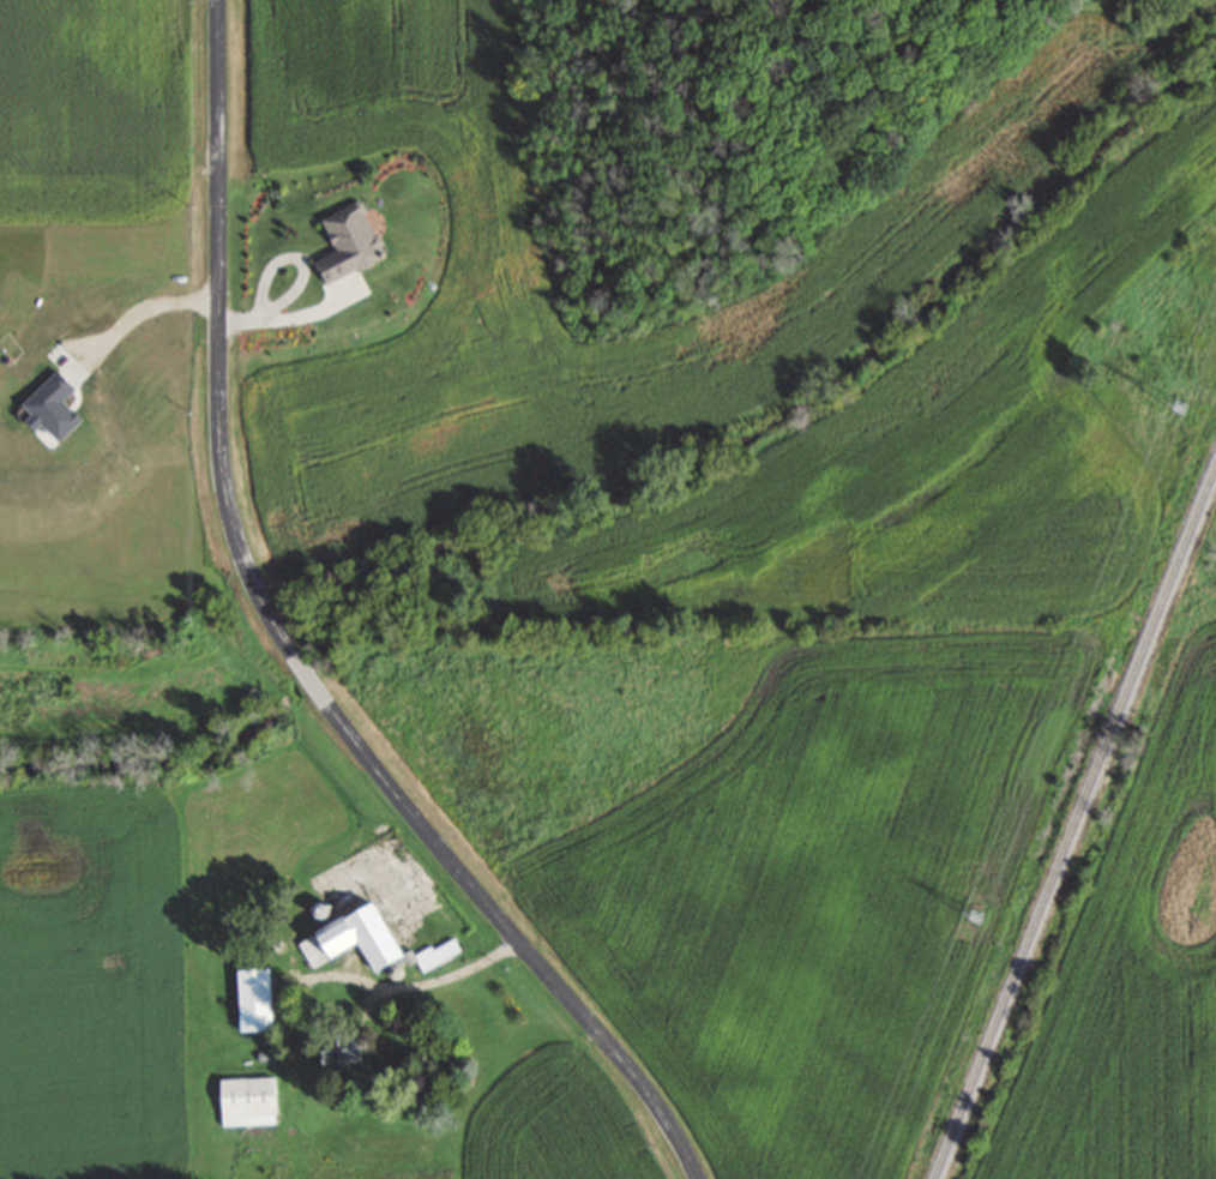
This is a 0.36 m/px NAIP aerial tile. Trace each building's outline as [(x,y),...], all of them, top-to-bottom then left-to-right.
[(295,939),(310,965),(353,941),(368,969),(394,955),(401,968),(414,960),(421,973),(459,952),(450,935),(413,956),(408,947),(396,954),(365,900),(295,939)] [(236,1030),(268,1029),(267,967),(234,968),(236,1030)] [(319,1049),(320,1069),(363,1067),(362,1032),(334,1034),(335,1049),(319,1049)] [(218,1125),(274,1124),(273,1076),(216,1077),(218,1125)]
